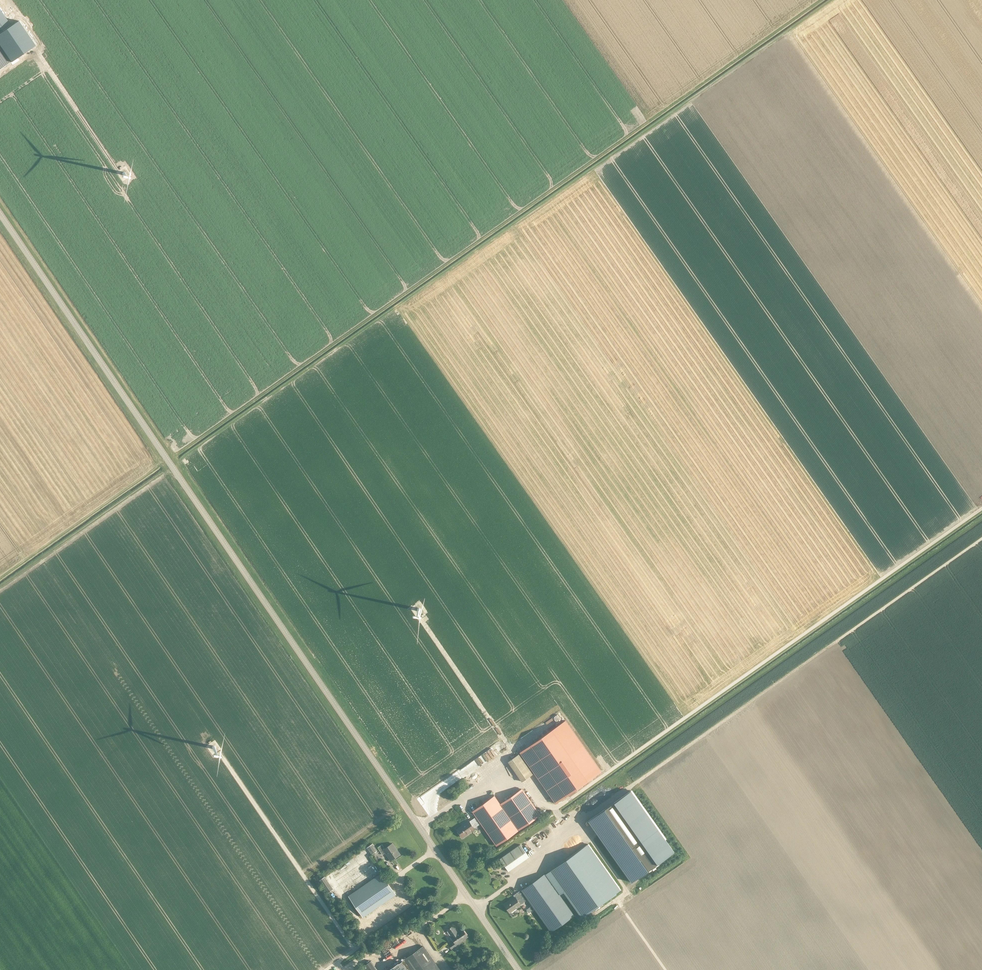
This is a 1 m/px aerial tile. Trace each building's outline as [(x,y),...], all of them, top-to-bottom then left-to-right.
[(34,45),(18,21),(11,25),(0,9),(0,68),(34,45)] [(901,570),(922,555),(920,552),(899,567),(901,570)] [(520,752),(556,804),(601,772),(565,720),(520,752)] [(519,754),(508,762),(522,782),(533,774),(519,754)] [(473,812),(476,817),(481,823),(496,845),(540,814),(523,789),(501,804),(495,796),(473,812)] [(587,821),(630,883),(673,853),(630,792),(587,821)] [(481,823),(476,817),(470,822),(469,821),(465,823),(462,825),(463,825),(457,829),(462,837),(474,829),(474,828),(481,823)] [(381,853),(384,851),(391,860),(400,854),(393,843),(385,849),(382,844),(378,847),(381,853)] [(373,844),(367,847),(372,854),(377,851),(373,844)] [(529,857),(521,844),(500,859),(509,871),(529,857)] [(558,891),(561,896),(565,893),(581,917),(620,890),(588,844),(566,859),(578,876),(558,891)] [(363,917),(365,915),(395,894),(381,874),(352,895),(349,897),(363,917)] [(522,890),(524,892),(528,899),(551,931),(574,916),(545,874),(522,890)] [(504,905),(507,909),(509,912),(511,911),(512,912),(512,911),(511,910),(516,907),(516,908),(521,905),(521,904),(528,899),(524,892),(516,898),(515,897),(504,905)] [(449,944),(452,949),(461,943),(460,942),(468,937),(462,928),(457,932),(453,926),(448,930),(452,936),(451,937),(454,941),(449,944)] [(424,946),(389,969),(440,969),(424,946)] [(371,961),(361,967),(363,969),(377,969),(371,961)]
